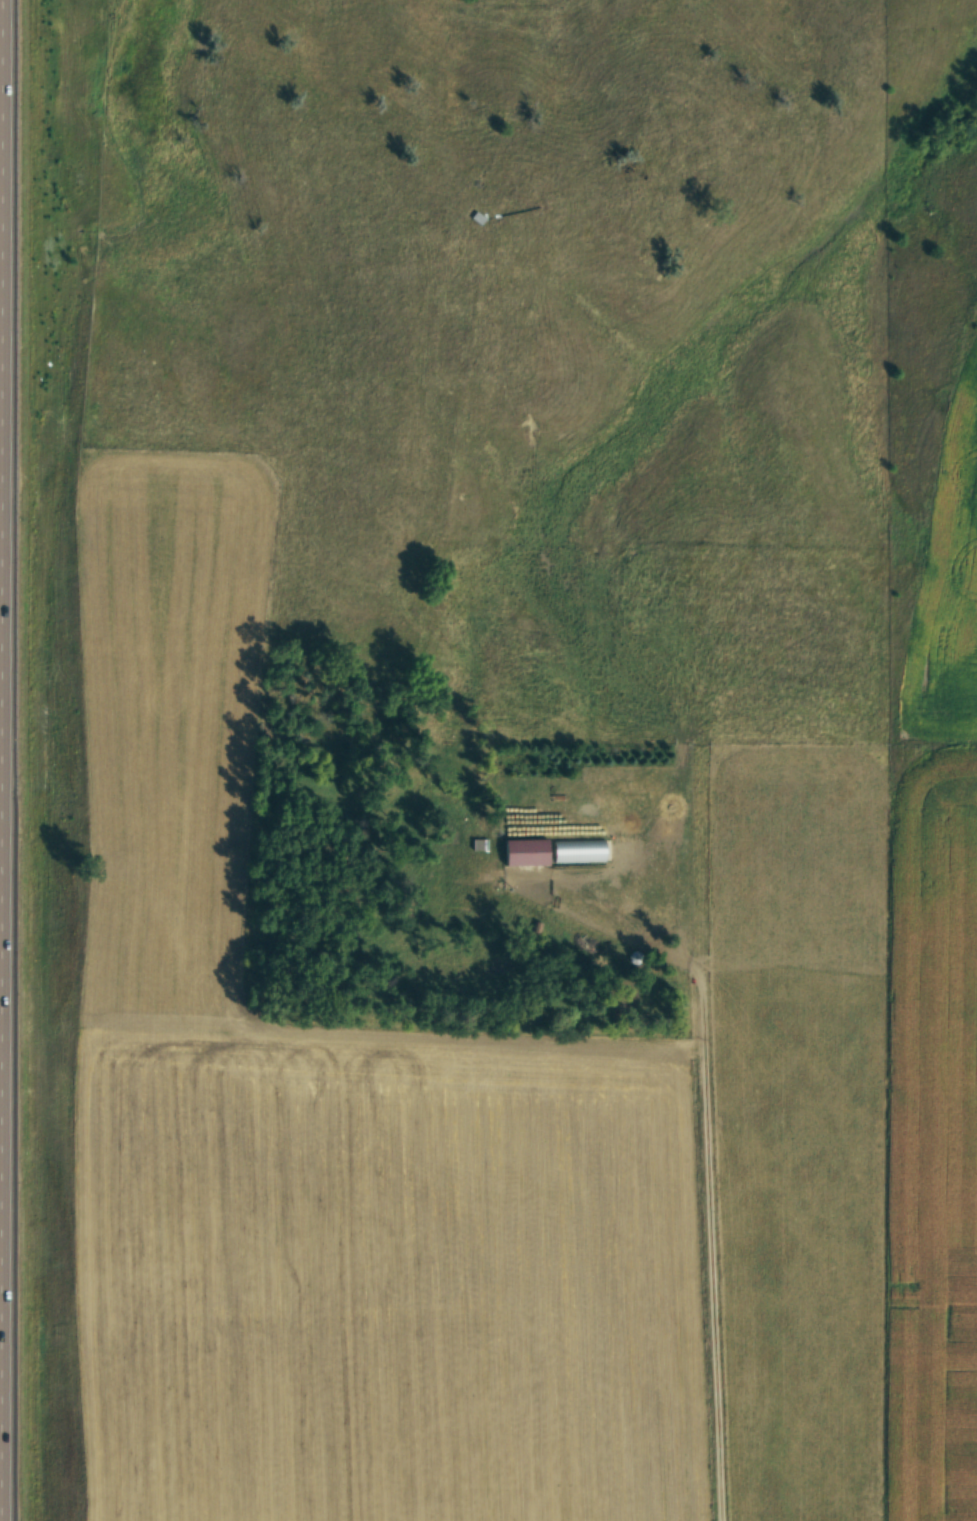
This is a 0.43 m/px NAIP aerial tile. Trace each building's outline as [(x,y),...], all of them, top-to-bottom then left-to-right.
[(545,865),(545,838),(500,838),(500,865),(545,865)] [(602,840),(550,840),(550,862),(602,862),(602,840)]
